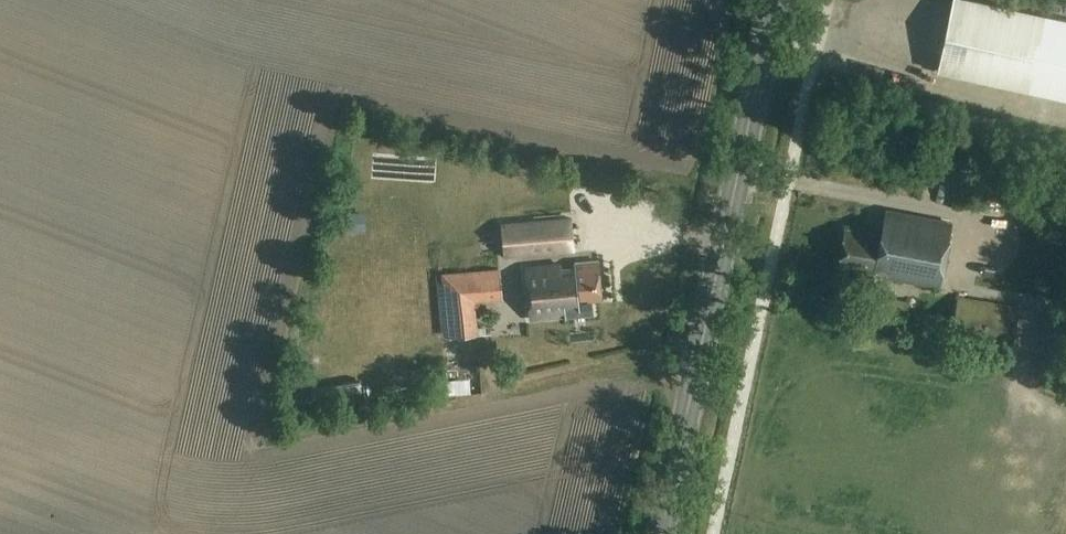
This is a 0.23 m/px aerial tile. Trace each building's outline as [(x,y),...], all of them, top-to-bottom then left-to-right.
[(980,0),(953,0),(937,71),(1025,90),(1065,99),(1065,18),(980,0)] [(938,286),(950,223),(884,210),(879,235),(845,228),(838,266),(938,286)] [(364,212),(344,213),(345,232),(365,231),(364,212)] [(502,221),(505,258),(576,251),(572,213),(502,221)] [(599,260),(537,265),(538,279),(527,279),(530,317),(554,315),(553,307),(567,305),(567,314),(603,311),(599,260)] [(443,273),(449,337),(480,334),(477,300),(505,298),(502,268),(443,273)] [(360,380),(311,388),(313,400),(362,391),(360,380)]
